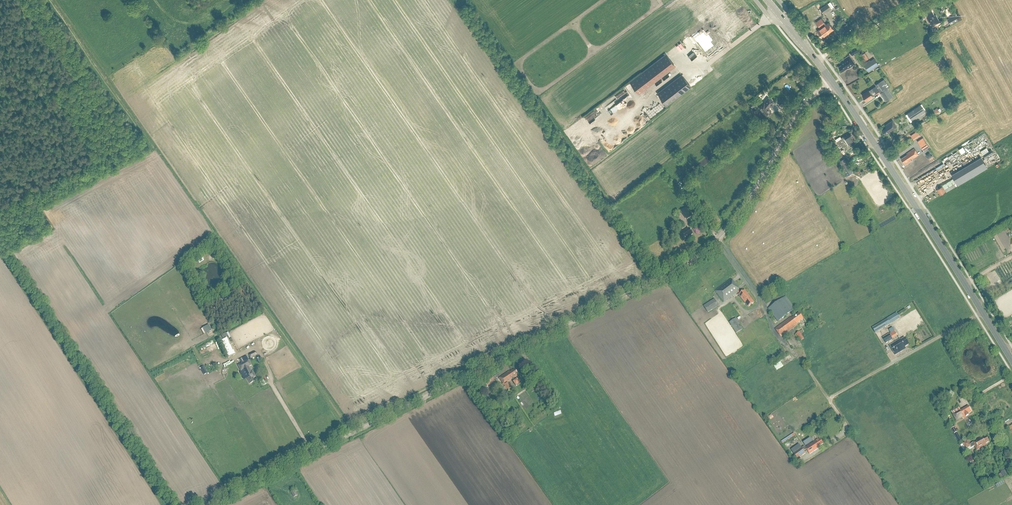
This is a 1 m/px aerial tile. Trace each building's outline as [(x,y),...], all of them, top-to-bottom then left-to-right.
[(499,9),(502,13),(515,4),(511,0),(499,9)] [(821,8),(820,9),(824,13),(831,8),(828,3),(824,6),(821,8)] [(930,8),(924,11),(927,16),(926,16),(928,19),(927,19),(931,27),(940,22),(936,14),(934,15),(930,8)] [(955,14),(948,18),(951,23),(958,20),(955,14)] [(816,22),(820,28),(826,24),(822,17),(816,22)] [(823,37),(834,29),(829,23),(818,31),(823,37)] [(703,39),(700,35),(697,37),(694,34),(686,40),(691,47),(694,44),(702,54),(710,48),(707,45),(709,43),(705,37),(703,39)] [(849,49),(852,54),(862,48),(858,43),(849,49)] [(666,54),(629,82),(638,94),(675,66),(666,54)] [(842,64),(839,66),(842,71),(848,67),(849,68),(855,63),(849,55),(840,61),(842,64)] [(869,71),(879,64),(874,58),(870,60),(864,64),(869,71)] [(667,105),(691,86),(681,74),(657,93),(667,105)] [(869,90),(862,94),(866,100),(873,95),(876,93),(879,90),(883,96),(886,101),(893,96),(888,88),(889,87),(884,79),(880,81),(875,84),(876,86),(873,88),(872,88),(869,90)] [(752,107),(759,102),(756,96),(748,101),(752,107)] [(768,107),(773,101),(768,97),(764,101),(758,106),(766,116),(771,112),(768,107)] [(920,104),(907,113),(911,118),(923,110),(920,104)] [(885,134),(895,127),(897,126),(892,120),(885,125),(887,127),(882,130),(885,134)] [(915,133),(918,137),(925,133),(922,128),(915,133)] [(840,144),(841,144),(842,146),(844,146),(846,145),(854,140),(852,137),(853,137),(851,133),(844,137),(843,136),(841,138),(842,139),(838,141),(840,144)] [(923,137),(917,141),(922,148),(928,144),(923,137)] [(907,154),(901,158),(905,164),(912,160),(911,159),(916,155),(918,154),(914,148),(912,149),(907,153),(907,154)] [(844,158),(839,161),(847,175),(852,172),(844,158)] [(974,175),(984,171),(981,164),(972,168),(974,175)] [(942,186),(937,189),(940,194),(946,191),(946,192),(957,185),(953,178),(950,180),(942,184),(942,186)] [(686,208),(680,212),(686,221),(692,216),(686,208)] [(685,231),(684,230),(677,235),(683,242),(689,238),(689,237),(692,235),(688,229),(685,231)] [(739,295),(748,308),(754,303),(745,291),(741,294),(739,291),(740,291),(731,280),(715,291),(724,303),(737,293),(739,295)] [(785,296),(768,309),(778,322),(795,309),(785,296)] [(704,306),(708,313),(718,306),(714,300),(704,306)] [(803,320),(799,314),(792,319),(791,317),(775,329),(781,337),(797,326),(796,324),(803,320)] [(887,320),(890,325),(900,319),(897,314),(887,320)] [(743,330),(736,319),(729,323),(736,334),(743,330)] [(890,325),(887,320),(872,329),(876,335),(890,326),(890,325)] [(891,337),(892,339),(897,336),(893,328),(889,331),(891,334),(889,334),(891,337)] [(804,339),(799,332),(796,334),(801,341),(804,339)] [(891,337),(889,334),(883,338),(886,344),(893,340),(891,337)] [(227,338),(220,342),(228,358),(235,354),(233,351),(227,338)] [(905,347),(909,345),(905,338),(900,341),(899,340),(889,346),(895,355),(906,349),(905,347)] [(243,361),(242,361),(240,362),(241,364),(237,366),(240,372),(243,371),(250,384),(254,382),(253,379),(255,377),(252,372),(251,373),(248,368),(251,366),(248,360),(244,362),(243,361)] [(503,385),(507,390),(511,388),(507,382),(518,374),(514,369),(507,373),(506,373),(499,378),(502,383),(501,384),(502,385),(503,385)] [(495,382),(491,376),(483,381),(487,387),(495,382)] [(968,414),(972,412),(968,406),(960,411),(958,408),(952,412),(953,414),(952,415),(956,422),(969,416),(968,414)] [(965,450),(970,448),(971,449),(975,446),(977,450),(985,445),(985,444),(988,442),(986,438),(982,440),(982,439),(970,445),(968,441),(962,445),(965,450)] [(806,441),(803,443),(805,447),(807,445),(808,447),(806,448),(808,451),(810,455),(813,453),(812,452),(813,452),(814,452),(820,448),(819,447),(823,444),(820,439),(810,445),(809,444),(812,442),(811,440),(810,440),(810,439),(806,441)] [(806,448),(805,447),(794,454),(795,456),(797,455),(799,458),(806,454),(805,453),(808,451),(806,448)] [(797,455),(795,456),(792,458),(798,466),(803,463),(800,459),(799,458),(797,455)] [(976,466),(974,462),(973,460),(969,461),(972,468),(973,468),(975,472),(980,470),(978,465),(976,466)] [(1011,474),(1008,470),(999,475),(1001,479),(1011,474)]
